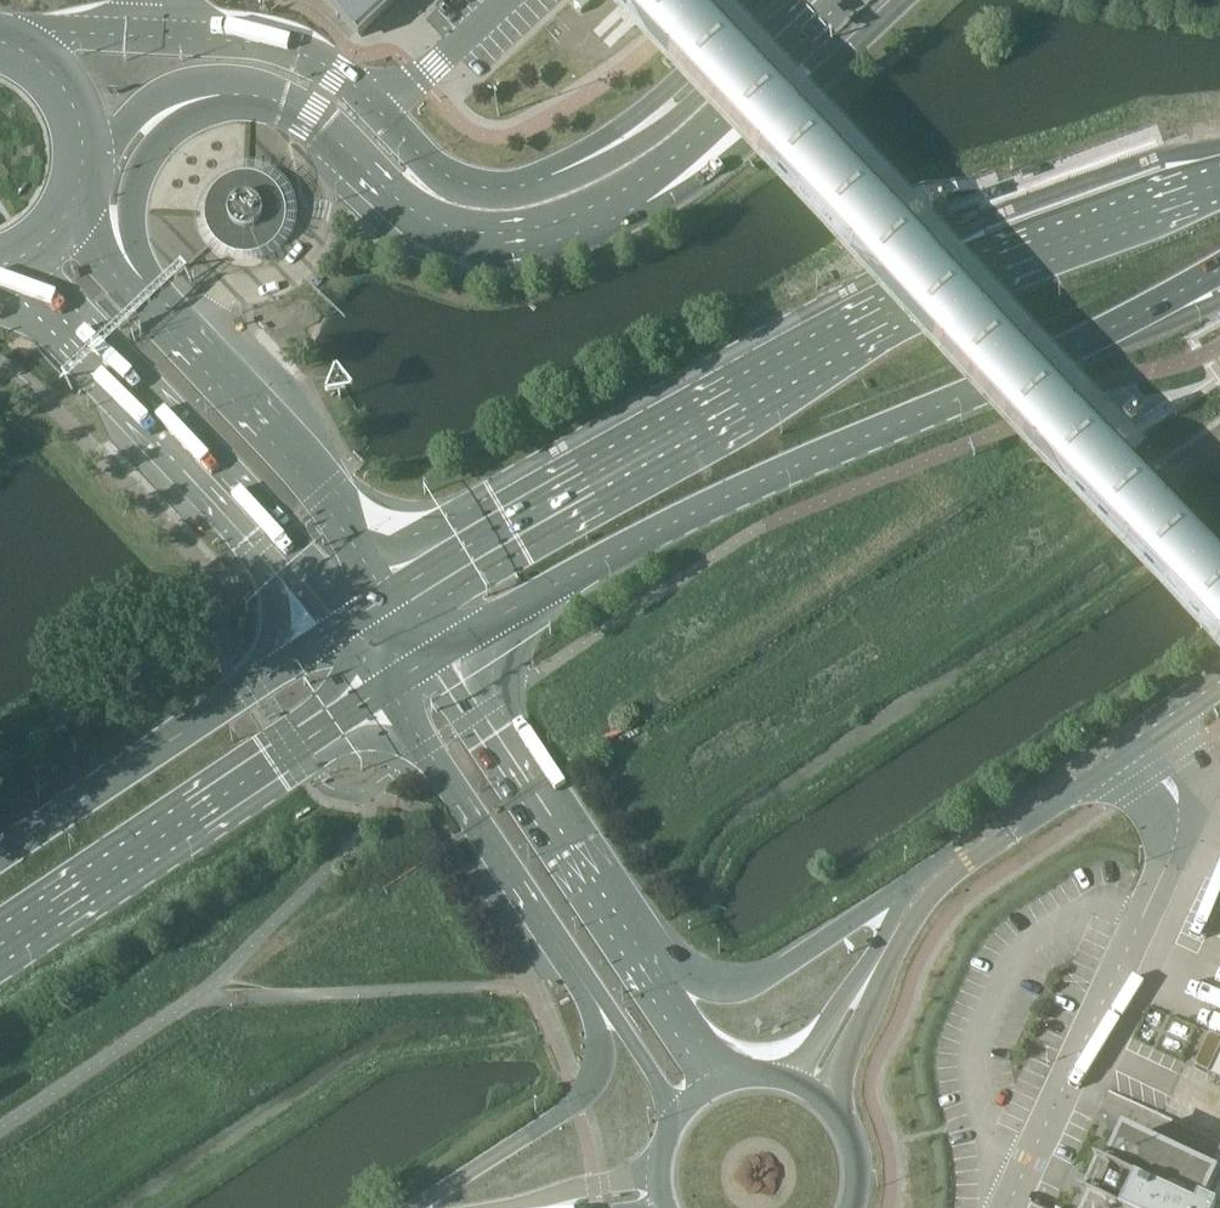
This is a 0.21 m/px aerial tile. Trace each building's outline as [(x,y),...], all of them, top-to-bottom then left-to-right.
[(362,36),(400,0),(328,0),(362,36)] [(999,411),(1188,626),(1219,663),(1219,566),(1064,394),(943,264),(696,0),(611,0),(999,411)] [(276,236),(278,233),(279,228),(281,224),(281,221),(282,218),(282,215),(281,212),(280,207),(279,203),(278,200),(276,197),(274,195),(272,192),(270,190),(268,188),(266,187),(263,185),(260,184),(258,183),(255,182),(250,181),(245,181),(242,181),(239,182),(236,182),(233,183),(230,185),(228,186),(225,188),(221,191),(219,194),(217,196),(215,198),(214,201),(213,204),(212,207),(211,210),(211,213),(210,217),(211,220),(211,223),(212,226),(213,229),(214,231),(215,234),(217,236),(218,239),(220,241),(222,243),(225,245),(227,247),(230,248),(233,250),(236,251),(239,251),(242,252),(245,252),(248,252),(252,252),(254,251),(257,250),(260,249),(263,247),(266,246),(269,243),(272,241),(274,238),(276,236)] [(1209,1188),(1202,1186),(1206,1177),(1123,1139),(1106,1175),(1100,1173),(1085,1206),(1090,1207),(1219,1207),(1219,1164),(1209,1188)]
